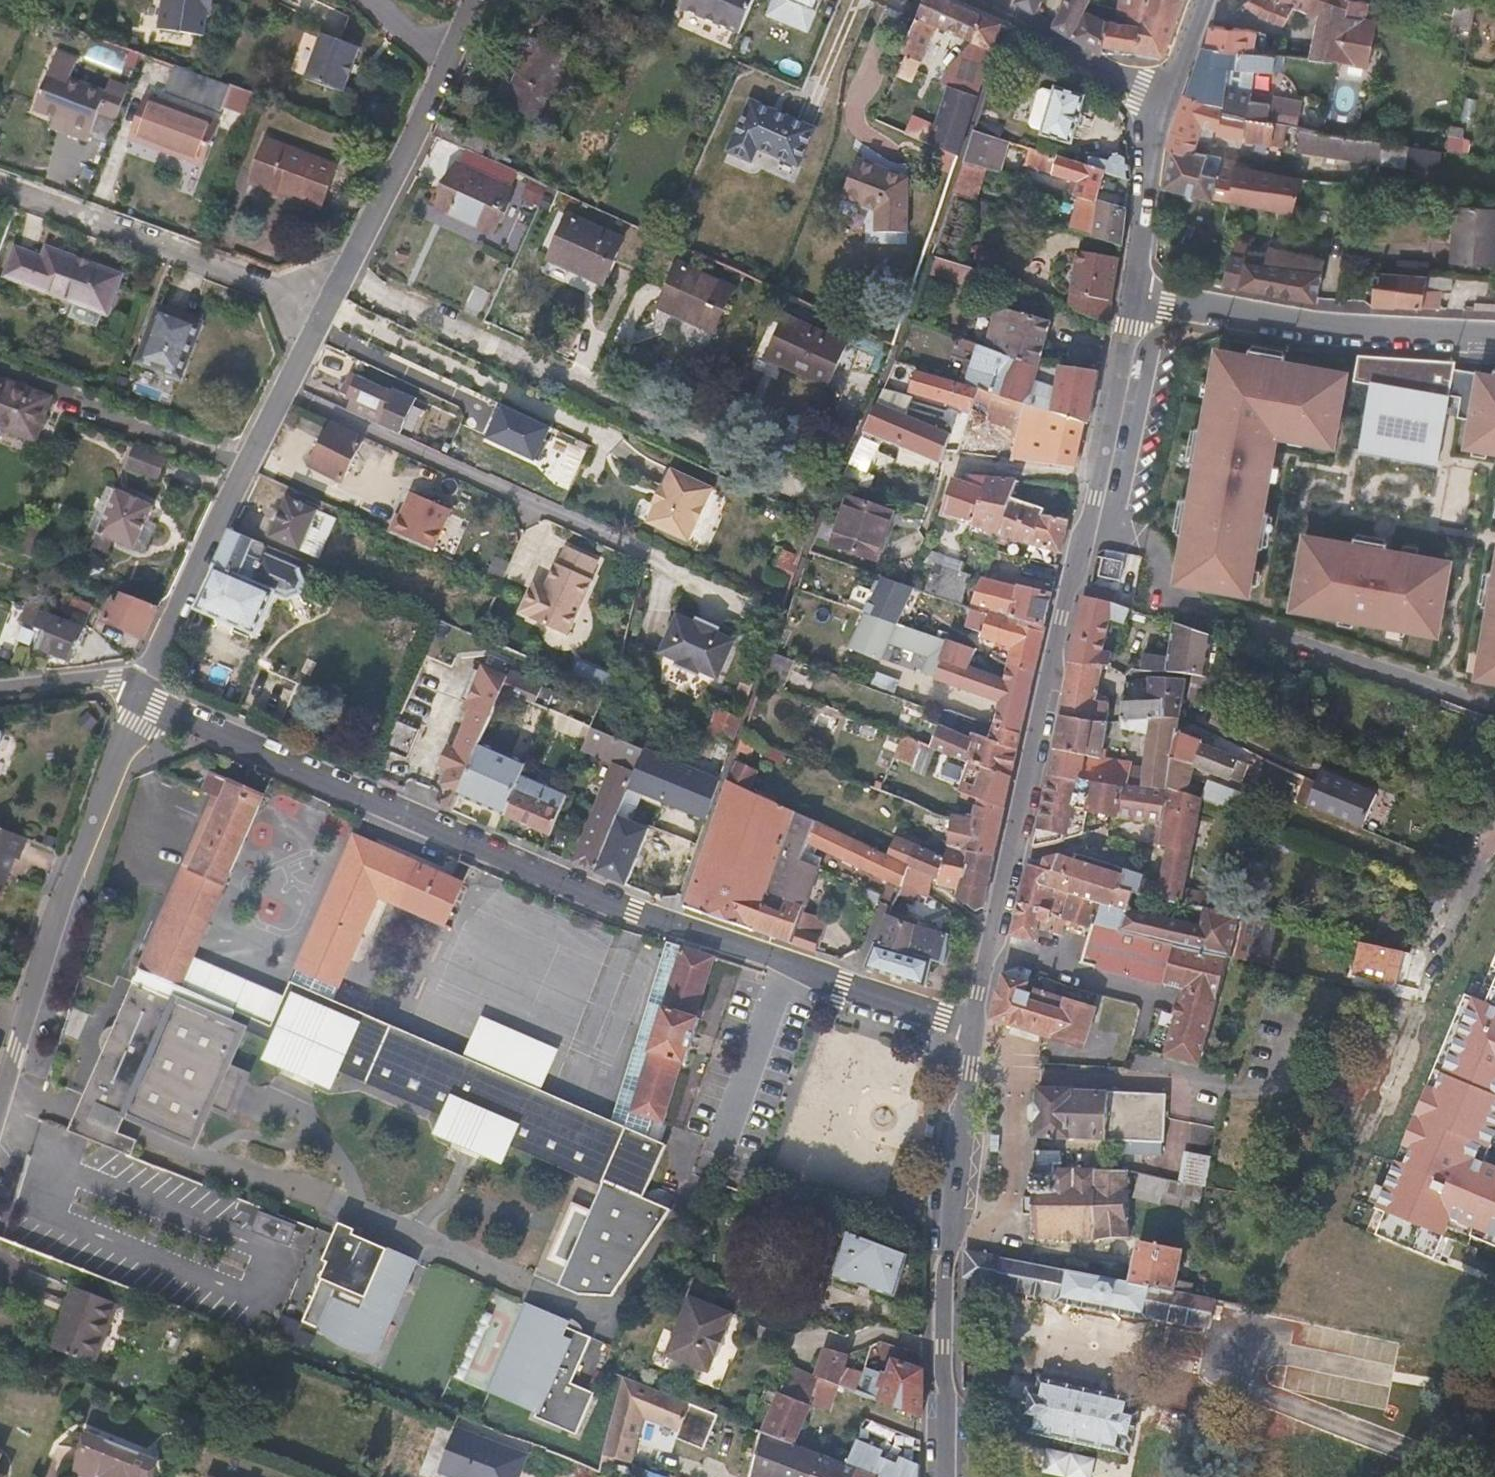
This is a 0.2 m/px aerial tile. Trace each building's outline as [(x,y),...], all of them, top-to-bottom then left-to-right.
[(215,0),(163,0),(159,30),(204,37),(207,15),(213,15),(215,0)] [(684,9),(739,34),(753,0),(688,0),(684,9)] [(766,15),(809,34),(823,0),(773,0),(766,15)] [(961,38),(973,43),(985,20),(957,7),(940,0),(926,0),(902,55),(907,57),(903,66),(916,72),(936,27),(961,38)] [(1015,4),(1025,10),(1034,16),(1042,0),(1018,0),(1015,4)] [(1054,26),(1063,31),(1072,37),(1086,10),(1090,0),(1066,0),(1054,26)] [(1118,9),(1116,21),(1143,25),(1144,16),(1147,0),(1119,0),(1118,9)] [(1144,16),(1177,23),(1185,0),(1147,0),(1144,16)] [(1268,0),(1249,0),(1247,2),(1246,6),(1259,16),(1260,17),(1268,0)] [(1294,8),(1276,0),(1268,0),(1260,17),(1269,20),(1285,25),(1294,8)] [(1313,13),(1318,0),(1276,0),(1294,8),(1313,13)] [(1313,13),(1322,17),(1319,33),(1315,32),(1310,59),(1338,62),(1347,16),(1350,0),(1318,0),(1313,13)] [(1353,0),(1350,0),(1347,16),(1338,62),(1340,62),(1368,66),(1372,44),(1376,22),(1362,19),(1365,3),(1353,0)] [(1476,1),(1471,0),(1457,0),(1452,23),(1471,27),(1476,1)] [(1118,9),(1099,4),(1095,14),(1081,42),(1091,48),(1102,55),(1104,45),(1109,20),(1116,21),(1118,9)] [(1081,42),(1095,14),(1086,10),(1072,37),(1081,42)] [(1154,56),(1154,54),(1160,55),(1165,55),(1177,23),(1144,16),(1143,25),(1139,51),(1139,54),(1154,56)] [(930,145),(958,158),(978,98),(993,52),(1001,28),(1001,27),(993,24),(985,20),(973,43),(947,71),(940,83),(948,89),(935,128),(930,145)] [(1139,51),(1143,25),(1116,21),(1109,20),(1104,45),(1121,48),(1139,51)] [(1217,26),(1211,25),(1207,47),(1263,54),(1266,40),(1261,39),(1262,33),(1259,32),(1259,31),(1217,26)] [(306,79),(344,94),(361,48),(322,34),(314,57),(306,79)] [(533,39),(527,53),(524,59),(522,65),(505,103),(548,123),(576,58),(533,39)] [(1263,54),(1207,47),(1204,47),(1195,70),(1187,93),(1186,94),(1205,100),(1226,104),(1223,114),(1275,123),(1288,125),(1298,127),(1302,102),(1253,93),(1252,94),(1228,87),(1230,68),(1237,68),(1273,71),(1275,55),(1274,55),(1263,54)] [(140,54),(130,51),(124,68),(133,72),(140,54)] [(56,52),(35,110),(55,117),(70,123),(66,133),(89,141),(99,114),(101,115),(114,120),(117,121),(129,89),(110,81),(106,93),(70,79),(77,61),(56,52)] [(221,112),(229,92),(235,94),(223,128),(237,133),(250,99),(259,103),(262,96),(175,64),(165,91),(221,112)] [(1080,116),(1086,98),(1056,88),(1054,93),(1043,90),(1039,92),(1030,124),(1033,128),(1043,131),(1042,137),(1072,146),(1077,127),(1079,128),(1082,117),(1080,116)] [(1205,100),(1186,94),(1185,93),(1172,132),(1170,141),(1169,149),(1173,150),(1197,153),(1200,139),(1211,142),(1214,129),(1218,130),(1217,134),(1244,140),(1272,145),(1283,147),(1288,125),(1275,123),(1223,114),(1226,104),(1205,100)] [(202,166),(219,122),(193,113),(191,117),(181,113),(183,109),(147,96),(134,129),(147,134),(143,144),(202,166)] [(783,115),(750,101),(728,152),(752,162),(758,149),(799,167),(815,130),(783,115)] [(114,120),(101,115),(92,137),(105,142),(114,120)] [(55,117),(51,127),(66,133),(70,123),(55,117)] [(930,145),(935,128),(913,118),(905,134),(930,145)] [(1324,131),(1301,127),(1297,151),(1382,164),(1406,167),(1444,173),(1447,152),(1446,151),(1382,141),(1324,131)] [(134,129),(130,140),(143,144),(147,134),(134,129)] [(1009,142),(975,132),(964,163),(985,169),(1000,174),(1009,142)] [(1467,155),(1470,141),(1452,138),(1451,139),(1448,152),(1467,155)] [(338,166),(266,140),(250,183),(286,196),(322,210),(338,166)] [(1025,165),(1072,181),(1067,195),(1080,199),(1096,204),(1101,189),(1105,173),(1106,172),(1087,165),(1059,157),(1030,148),(1025,165)] [(1197,153),(1173,150),(1164,186),(1188,192),(1213,199),(1213,198),(1228,201),(1236,166),(1237,166),(1238,162),(1222,158),(1209,155),(1197,153)] [(517,172),(502,166),(473,153),(468,151),(460,168),(455,165),(436,209),(491,235),(511,190),(509,190),(517,172)] [(1105,173),(1130,181),(1127,157),(1122,153),(1116,154),(1111,156),(1110,160),(1089,157),(1087,165),(1106,172),(1105,173)] [(882,169),(857,159),(842,198),(876,211),(876,232),(906,234),(908,179),(882,169)] [(985,169),(964,163),(953,195),(976,202),(985,169)] [(1237,166),(1236,166),(1228,201),(1293,213),(1303,180),(1237,166)] [(547,186),(533,180),(525,198),(539,204),(547,186)] [(1125,229),(1127,210),(1099,202),(1098,204),(1096,204),(1080,199),(1072,231),(1123,247),(1125,229)] [(1456,205),(1454,234),(1452,263),(1494,266),(1494,208),(1456,205)] [(603,285),(605,281),(624,240),(569,216),(549,260),(603,285)] [(1250,250),(1252,242),(1235,238),(1223,283),(1241,286),(1240,287),(1279,295),(1318,302),(1324,272),(1323,271),(1326,259),(1269,246),(1268,253),(1250,250)] [(84,262),(47,248),(43,259),(16,249),(5,277),(75,303),(70,317),(98,327),(103,313),(108,315),(122,276),(84,262)] [(1120,259),(1079,252),(1068,307),(1106,326),(1113,292),(1120,259)] [(926,274),(949,281),(971,287),(976,269),(932,256),(926,274)] [(734,288),(679,263),(669,286),(659,308),(715,333),(734,288)] [(1452,292),(1453,276),(1427,275),(1398,273),(1398,274),(1376,273),(1373,301),(1372,306),(1396,308),(1396,306),(1423,308),(1440,309),(1442,293),(1451,293),(1452,292)] [(1475,303),(1475,310),(1494,311),(1494,304),(1475,303)] [(987,349),(1040,367),(1046,345),(1052,322),(998,306),(987,349)] [(158,308),(139,361),(181,377),(201,324),(180,316),(158,308)] [(787,318),(777,339),(768,359),(828,387),(847,345),(787,318)] [(354,337),(334,327),(320,355),(330,360),(340,365),(354,337)] [(961,347),(977,353),(974,362),(966,360),(959,384),(966,386),(980,390),(1027,406),(1087,424),(1089,425),(1093,399),(1096,372),(1040,367),(987,349),(963,339),(961,347)] [(1215,385),(1200,383),(1171,552),(1186,554),(1182,580),(1241,590),(1268,433),(1296,438),(1297,433),(1326,438),(1336,380),(1307,375),(1308,369),(1221,354),(1215,385)] [(1444,370),(1445,361),(1348,356),(1344,382),(1361,384),(1376,387),(1368,439),(1417,446),(1422,411),(1437,413),(1440,393),(1444,370)] [(1452,395),(1455,372),(1444,370),(1440,393),(1452,395)] [(971,417),(973,411),(980,390),(966,386),(959,384),(916,372),(915,372),(909,393),(967,408),(964,416),(971,418),(971,417)] [(1455,372),(1452,395),(1449,415),(1463,417),(1459,443),(1494,448),(1494,378),(1455,372)] [(401,435),(414,404),(417,398),(394,388),(391,393),(351,374),(346,384),(345,383),(341,393),(352,398),(347,411),(401,435)] [(51,398),(0,379),(0,428),(35,441),(43,419),(51,398)] [(1376,387),(1361,384),(1351,451),(1430,463),(1437,413),(1422,411),(1417,446),(1368,439),(1376,387)] [(884,389),(878,403),(906,415),(913,397),(884,389)] [(1017,461),(1076,469),(1081,445),(1087,424),(1027,406),(980,390),(973,411),(971,417),(1000,425),(1021,433),(1017,461)] [(906,415),(878,403),(862,438),(870,441),(874,433),(942,462),(946,450),(951,434),(906,415)] [(958,455),(997,458),(999,444),(995,443),(1000,425),(971,417),(971,418),(958,455)] [(364,440),(332,424),(321,445),(310,466),(341,483),(364,440)] [(448,439),(441,453),(465,465),(472,450),(448,439)] [(166,457),(136,446),(128,468),(157,479),(166,457)] [(843,479),(870,489),(874,479),(868,478),(869,474),(848,467),(843,479)] [(713,489),(673,470),(664,488),(662,487),(658,496),(655,505),(656,506),(649,523),(689,542),(713,489)] [(967,484),(953,479),(941,516),(972,526),(988,479),(969,478),(967,484)] [(1017,481),(988,479),(972,526),(1000,535),(1010,502),(1044,514),(1046,510),(1012,498),(1015,489),(1017,481)] [(108,559),(116,539),(137,548),(147,552),(151,539),(156,527),(147,523),(154,506),(107,487),(89,528),(99,532),(91,553),(108,559)] [(386,536),(430,559),(454,515),(410,492),(386,536)] [(271,537),(301,550),(320,560),(338,520),(288,498),(279,518),(271,537)] [(892,513),(848,498),(832,546),(881,563),(889,537),(885,536),(892,513)] [(1065,537),(1069,521),(1044,514),(1010,502),(1000,535),(1061,554),(1065,537)] [(300,569),(263,553),(267,545),(231,530),(214,569),(196,609),(257,636),(275,594),(288,599),(300,595),(305,582),(300,569)] [(1404,629),(1405,621),(1434,627),(1444,568),(1415,563),(1416,556),(1328,540),(1327,548),(1298,543),(1287,601),(1317,606),(1315,614),(1404,629)] [(1474,678),(1494,681),(1494,542),(1474,678)] [(535,584),(532,590),(522,613),(532,617),(531,620),(568,636),(594,581),(591,580),(600,562),(568,548),(564,557),(559,566),(557,565),(546,588),(535,584)] [(776,570),(795,576),(801,558),(782,551),(776,570)] [(925,563),(934,567),(958,573),(960,566),(943,561),(944,558),(928,553),(925,563)] [(1120,582),(1124,562),(1114,560),(1104,558),(1099,577),(1120,582)] [(1138,576),(1139,565),(1126,563),(1124,573),(1138,576)] [(343,567),(339,576),(358,584),(362,575),(343,567)] [(958,573),(934,567),(926,593),(960,604),(969,576),(958,573)] [(858,611),(866,614),(896,625),(914,589),(884,578),(869,608),(861,606),(858,611)] [(1019,589),(981,580),(971,608),(975,609),(1045,626),(1049,610),(1052,594),(1020,587),(1019,589)] [(1117,592),(1090,586),(1087,598),(1114,604),(1117,592)] [(152,623),(159,607),(117,591),(114,599),(122,602),(120,606),(112,604),(105,622),(145,638),(152,623)] [(26,607),(39,612),(43,602),(28,597),(24,606),(26,607)] [(93,608),(65,597),(59,613),(86,625),(93,608)] [(1087,598),(1085,597),(1078,622),(1070,659),(1072,660),(1104,666),(1110,667),(1112,653),(1101,651),(1110,619),(1124,625),(1126,624),(1130,610),(1114,604),(1087,598)] [(39,612),(26,607),(20,622),(44,632),(37,649),(55,655),(73,661),(86,629),(42,611),(41,612),(39,612)] [(1045,626),(975,609),(968,628),(982,632),(981,634),(983,635),(983,636),(983,638),(1013,648),(1009,666),(1036,673),(1041,650),(1047,627),(1045,626)] [(950,641),(896,625),(866,614),(850,649),(879,661),(892,634),(918,643),(945,652),(950,641)] [(687,619),(678,615),(661,654),(678,662),(677,666),(699,676),(701,672),(719,680),(736,641),(718,633),(696,623),(687,619)] [(720,629),(698,619),(696,623),(718,633),(720,629)] [(1213,636),(1174,623),(1169,658),(1143,655),(1141,671),(1168,673),(1193,675),(1206,676),(1207,672),(1212,641),(1213,636)] [(976,650),(950,641),(945,652),(944,654),(945,661),(937,678),(1002,701),(995,727),(1020,734),(1032,690),(1006,681),(969,668),(976,650)] [(1214,673),(1218,641),(1212,641),(1207,672),(1214,673)] [(810,667),(773,654),(762,683),(799,696),(810,667)] [(1104,666),(1072,660),(1067,687),(1062,716),(1108,723),(1110,703),(1097,702),(1104,666)] [(1036,673),(1009,666),(1006,681),(1032,690),(1034,682),(1036,673)] [(444,785),(459,791),(480,743),(503,691),(546,709),(551,698),(546,689),(531,683),(528,677),(514,671),(510,673),(507,678),(485,669),(482,670),(468,704),(469,707),(473,709),(457,745),(451,743),(441,767),(450,771),(447,778),(444,785)] [(1181,716),(1187,680),(1149,678),(1150,700),(1123,703),(1122,723),(1126,722),(1128,722),(1180,718),(1181,716)] [(755,684),(744,679),(738,692),(750,697),(755,684)] [(709,734),(732,744),(742,719),(719,709),(709,734)] [(1020,734),(995,727),(949,710),(935,710),(931,723),(939,727),(931,748),(935,750),(973,763),(1011,777),(1016,756),(1020,734)] [(593,729),(550,711),(544,725),(586,743),(593,729)] [(96,721),(88,712),(77,722),(85,731),(96,721)] [(1102,759),(1108,723),(1062,716),(1058,733),(1055,750),(1102,759)] [(393,718),(381,747),(407,759),(419,729),(393,718)] [(1195,765),(1175,758),(1181,732),(1178,731),(1180,718),(1128,722),(1126,722),(1126,730),(1151,735),(1149,753),(1147,768),(1128,765),(1126,775),(1146,778),(1144,787),(1167,789),(1167,788),(1168,788),(1187,795),(1195,765)] [(583,750),(598,757),(615,764),(606,783),(574,863),(584,867),(595,872),(618,816),(629,787),(645,750),(593,729),(586,743),(583,750)] [(1202,744),(1203,741),(1192,737),(1181,732),(1175,758),(1195,765),(1202,744)] [(922,743),(904,737),(895,758),(912,766),(922,743)] [(749,741),(741,738),(737,752),(744,755),(749,741)] [(527,764),(480,743),(459,791),(458,795),(481,805),(505,815),(522,776),(527,764)] [(931,748),(922,743),(912,766),(912,768),(926,773),(935,750),(931,748)] [(1226,753),(1202,744),(1195,765),(1242,783),(1250,762),(1226,753)] [(680,765),(645,750),(629,787),(665,801),(680,765)] [(1102,759),(1055,750),(1052,763),(1050,775),(1091,783),(1125,789),(1126,785),(1144,787),(1146,778),(1126,775),(1128,765),(1102,759)] [(716,756),(705,753),(700,765),(711,769),(716,756)] [(1008,792),(1011,777),(973,763),(964,786),(969,789),(968,794),(980,798),(1005,807),(1008,792)] [(758,772),(737,764),(728,781),(750,791),(758,772)] [(110,1036),(84,1096),(127,1115),(193,1143),(209,1107),(229,1115),(238,1095),(247,1075),(227,1067),(243,1030),(266,1040),(276,1045),(271,1058),(296,1069),(330,1084),(336,1071),(447,1119),(441,1132),(470,1145),(477,1148),(501,1158),(506,1145),(589,1180),(602,1186),(590,1214),(576,1208),(564,1234),(554,1258),(568,1265),(558,1286),(579,1295),(612,1297),(671,1210),(643,1198),(654,1173),(666,1145),(647,1137),(652,1120),(664,1124),(682,1063),(685,1064),(692,1042),(699,1018),(696,1018),(715,957),(667,942),(612,1121),(541,1091),(559,1050),(481,1016),(463,1057),(332,1000),(378,896),(444,925),(463,884),(355,836),(285,997),(194,957),(263,796),(210,774),(204,789),(216,794),(139,969),(140,969),(137,978),(136,977),(134,981),(110,1036)] [(1085,811),(1091,783),(1050,775),(1045,798),(1039,822),(1033,846),(1035,847),(1066,840),(1083,834),(1088,812),(1085,811)] [(527,825),(550,835),(566,795),(522,776),(505,815),(505,816),(527,825)] [(1317,782),(1306,777),(1296,803),(1307,807),(1311,798),(1317,782)] [(1255,818),(1261,800),(1252,797),(1208,780),(1202,798),(1202,799),(1255,818)] [(750,791),(728,781),(686,908),(734,925),(755,931),(794,944),(806,914),(808,907),(768,894),(796,813),(750,791)] [(1357,799),(1317,782),(1311,798),(1352,815),(1357,799)] [(1120,818),(1125,789),(1091,783),(1085,811),(1088,812),(1115,817),(1120,818)] [(1169,848),(1161,885),(1142,880),(1141,882),(1138,894),(1138,895),(1181,905),(1181,904),(1184,888),(1202,799),(1187,795),(1168,788),(1168,790),(1167,789),(1144,787),(1126,785),(1125,789),(1120,818),(1140,821),(1159,823),(1154,844),(1169,848)] [(970,819),(953,815),(952,818),(949,843),(948,846),(970,851),(995,857),(999,840),(1002,823),(1006,808),(1005,807),(980,798),(976,816),(971,814),(971,815),(970,819)] [(448,799),(444,807),(451,811),(455,802),(448,799)] [(817,822),(796,813),(768,894),(808,907),(821,870),(819,869),(802,862),(809,842),(817,822)] [(618,816),(595,872),(610,878),(625,885),(649,828),(618,816)] [(902,886),(911,867),(889,858),(817,822),(809,842),(802,862),(819,869),(824,860),(815,855),(819,846),(861,866),(902,886)] [(0,828),(0,898),(16,859),(19,860),(24,849),(28,838),(0,828)] [(41,843),(51,846),(54,837),(45,833),(41,843)] [(948,846),(949,843),(942,842),(939,856),(898,838),(889,858),(911,867),(934,877),(940,879),(938,884),(950,887),(961,889),(970,851),(948,846)] [(995,857),(970,851),(961,889),(958,899),(976,911),(984,909),(989,883),(995,857)] [(1142,880),(1143,876),(1125,870),(1124,875),(1061,855),(1037,861),(1031,859),(1026,881),(1021,902),(1051,911),(1050,912),(1065,920),(1071,895),(1103,906),(1097,928),(1128,934),(1127,936),(1177,949),(1177,947),(1229,958),(1235,960),(1245,918),(1230,914),(1207,909),(1202,928),(1128,911),(1134,893),(1138,894),(1141,882),(1142,880)] [(934,877),(911,867),(902,886),(898,895),(913,902),(917,891),(929,896),(934,877)] [(1230,914),(1234,897),(1209,893),(1184,888),(1181,904),(1207,909),(1230,914)] [(881,895),(864,889),(869,900),(874,913),(878,903),(881,895)] [(115,893),(113,892),(109,892),(106,893),(103,896),(102,898),(102,901),(104,905),(107,907),(111,907),(115,906),(118,902),(118,897),(117,896),(115,893)] [(1051,911),(1021,902),(1016,919),(1012,936),(1027,939),(1035,941),(1037,930),(1054,934),(1061,936),(1064,926),(1074,929),(1072,934),(1083,937),(1083,935),(1089,937),(1081,964),(1165,986),(1183,990),(1164,1056),(1200,1067),(1229,958),(1177,947),(1177,949),(1127,936),(1128,934),(1097,928),(1103,906),(1071,895),(1065,920),(1050,912),(1051,911)] [(919,922),(891,912),(889,915),(917,927),(919,922)] [(829,922),(806,914),(794,944),(817,953),(823,937),(829,922)] [(917,927),(889,915),(883,931),(877,943),(908,953),(917,927)] [(934,961),(942,934),(917,927),(908,953),(934,961)] [(1381,948),(1383,939),(1372,936),(1370,945),(1381,948)] [(1370,945),(1360,942),(1352,974),(1392,984),(1399,952),(1381,948),(1370,945)] [(908,953),(877,943),(867,969),(896,978),(926,987),(934,961),(908,953)] [(1042,989),(1041,992),(1034,990),(1031,1001),(1031,999),(1029,997),(1026,995),(1029,981),(1033,971),(1025,968),(1023,971),(1020,970),(1020,968),(1014,968),(1007,970),(1004,973),(1002,982),(1000,992),(998,992),(992,1019),(1021,1029),(1083,1048),(1097,1010),(1054,995),(1058,984),(1049,980),(1045,990),(1042,989)] [(1487,1000),(1464,990),(1373,1208),(1385,1213),(1376,1236),(1437,1261),(1450,1230),(1494,1248),(1494,1166),(1479,1160),(1485,1144),(1491,1147),(1494,1138),(1494,1003),(1487,1000)] [(1166,1095),(1038,1089),(1036,1138),(1122,1141),(1122,1154),(1162,1156),(1162,1142),(1164,1142),(1166,1095)] [(123,1125),(127,1115),(84,1096),(78,1111),(73,1121),(69,1132),(127,1155),(132,1157),(138,1140),(119,1133),(123,1125)] [(1062,1151),(1035,1151),(1035,1168),(1053,1168),(1061,1168),(1061,1161),(1062,1151)] [(1204,1187),(1210,1157),(1199,1155),(1188,1153),(1182,1183),(1203,1187),(1204,1187)] [(1033,1198),(1032,1198),(1025,1198),(1024,1199),(1024,1215),(1025,1215),(1032,1215),(1033,1215),(1033,1224),(1031,1239),(1036,1239),(1096,1240),(1129,1238),(1128,1221),(1128,1171),(1061,1168),(1053,1168),(1035,1168),(1035,1173),(1033,1174),(1032,1188),(1033,1190),(1033,1198)] [(1160,1204),(1160,1201),(1189,1208),(1191,1201),(1199,1202),(1203,1187),(1182,1183),(1139,1173),(1133,1196),(1160,1204)] [(293,1226),(258,1212),(249,1234),(285,1247),(293,1226)] [(1295,1233),(1300,1221),(1287,1217),(1281,1231),(1294,1236),(1295,1233)] [(328,1263),(303,1322),(375,1352),(415,1262),(415,1261),(354,1234),(356,1230),(340,1223),(323,1261),(328,1263)] [(907,1255),(848,1233),(835,1277),(895,1296),(901,1275),(907,1255)] [(1136,1258),(1131,1282),(1176,1291),(1191,1294),(1194,1284),(1176,1279),(1182,1250),(1140,1241),(1136,1258)] [(999,1257),(965,1250),(965,1277),(996,1284),(995,1287),(1056,1299),(1056,1301),(1147,1319),(1148,1317),(1208,1329),(1210,1321),(1220,1323),(1225,1301),(1218,1300),(1215,1299),(1191,1294),(1176,1291),(1131,1282),(1064,1269),(1027,1262),(999,1257)] [(117,1303),(75,1287),(64,1317),(52,1348),(94,1364),(117,1303)] [(732,1314),(690,1297),(667,1355),(709,1373),(716,1356),(718,1357),(728,1332),(726,1330),(732,1314)] [(568,1321),(526,1303),(493,1381),(495,1382),(490,1393),(537,1413),(535,1417),(577,1435),(595,1394),(571,1384),(591,1338),(566,1327),(568,1321)] [(839,1385),(857,1393),(860,1382),(859,1382),(841,1379),(848,1356),(836,1353),(824,1349),(816,1376),(818,1377),(835,1384),(839,1385)] [(922,1393),(923,1370),(920,1369),(893,1361),(888,1376),(883,1375),(878,1387),(869,1384),(869,1386),(860,1382),(857,1393),(922,1418),(922,1393)] [(810,1404),(818,1377),(816,1376),(789,1366),(780,1393),(810,1406),(810,1404)] [(623,1377),(603,1456),(613,1459),(632,1465),(644,1415),(658,1421),(657,1423),(679,1432),(676,1440),(704,1450),(719,1415),(623,1377)] [(835,1384),(818,1377),(810,1404),(810,1406),(811,1406),(827,1409),(835,1384)] [(1132,1441),(1138,1413),(1129,1410),(1131,1400),(1040,1379),(1037,1391),(1028,1389),(1021,1417),(1031,1419),(1028,1430),(1028,1432),(1030,1433),(1118,1452),(1129,1454),(1132,1441)] [(780,1393),(779,1393),(763,1433),(795,1445),(803,1426),(811,1406),(810,1406),(780,1393)] [(763,1433),(751,1476),(856,1476),(859,1469),(848,1465),(822,1455),(795,1445),(763,1433)] [(91,1434),(75,1474),(83,1476),(150,1476),(157,1460),(91,1434)] [(920,1476),(892,1465),(853,1449),(848,1465),(859,1469),(878,1476),(920,1476)] [(548,1451),(544,1470),(561,1476),(589,1476),(592,1467),(548,1451)] [(613,1459),(603,1456),(601,1462),(612,1466),(613,1459)] [(613,1459),(612,1466),(609,1476),(632,1476),(634,1466),(632,1465),(613,1459)] [(632,1476),(647,1476),(649,1471),(634,1466),(632,1476)]
